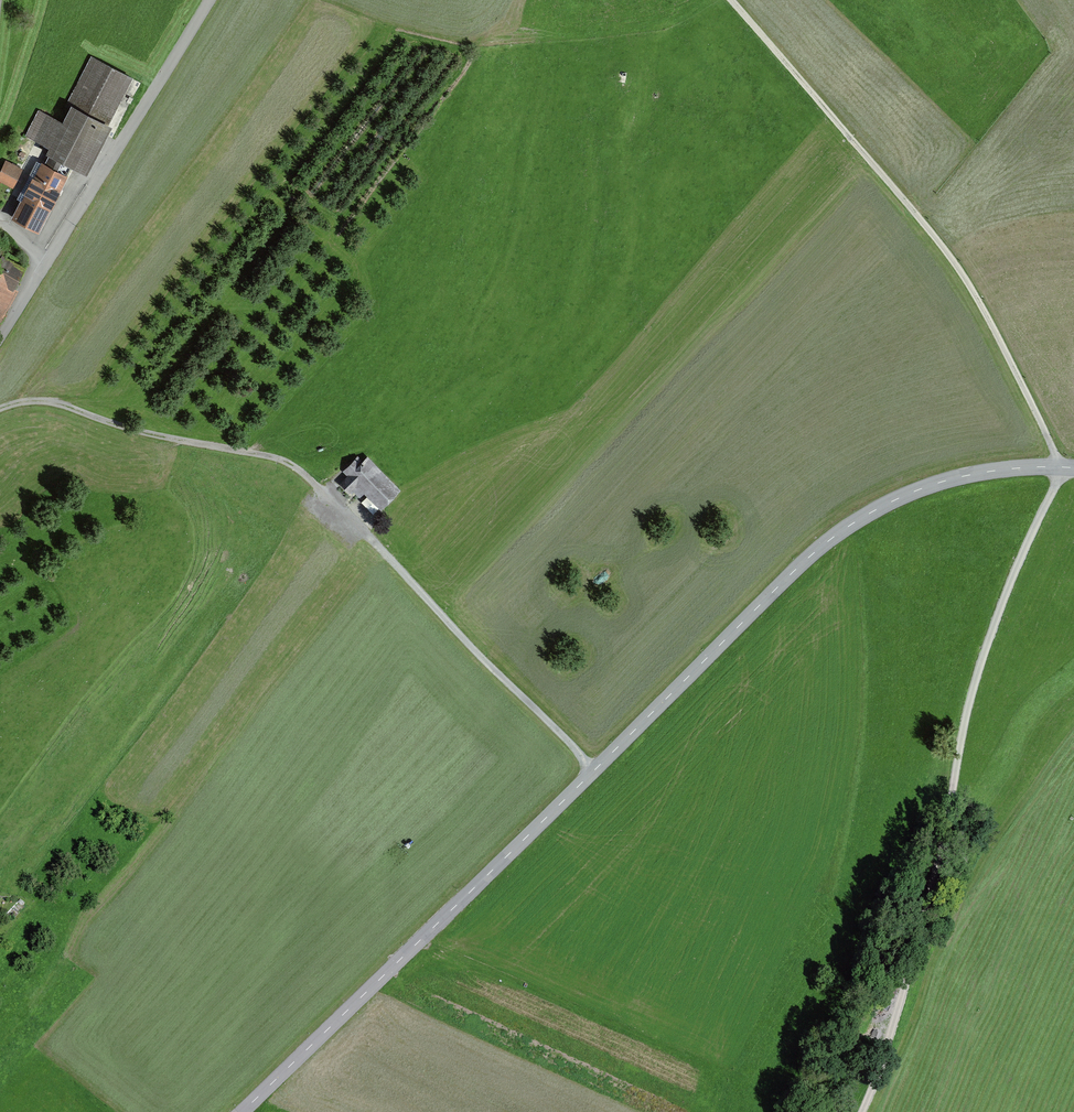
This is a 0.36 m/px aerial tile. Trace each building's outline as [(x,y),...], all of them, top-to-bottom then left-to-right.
[(84,175),(130,78),(90,59),(60,124),(39,114),(28,139),(48,148),(44,156),(84,175)] [(4,161),(0,170),(0,183),(12,189),(21,169),(4,161)] [(66,175),(39,162),(12,220),(38,232),(66,175)] [(21,268),(0,257),(0,309),(21,268)] [(378,510),(399,490),(367,458),(362,463),(357,458),(341,473),(378,510)]
